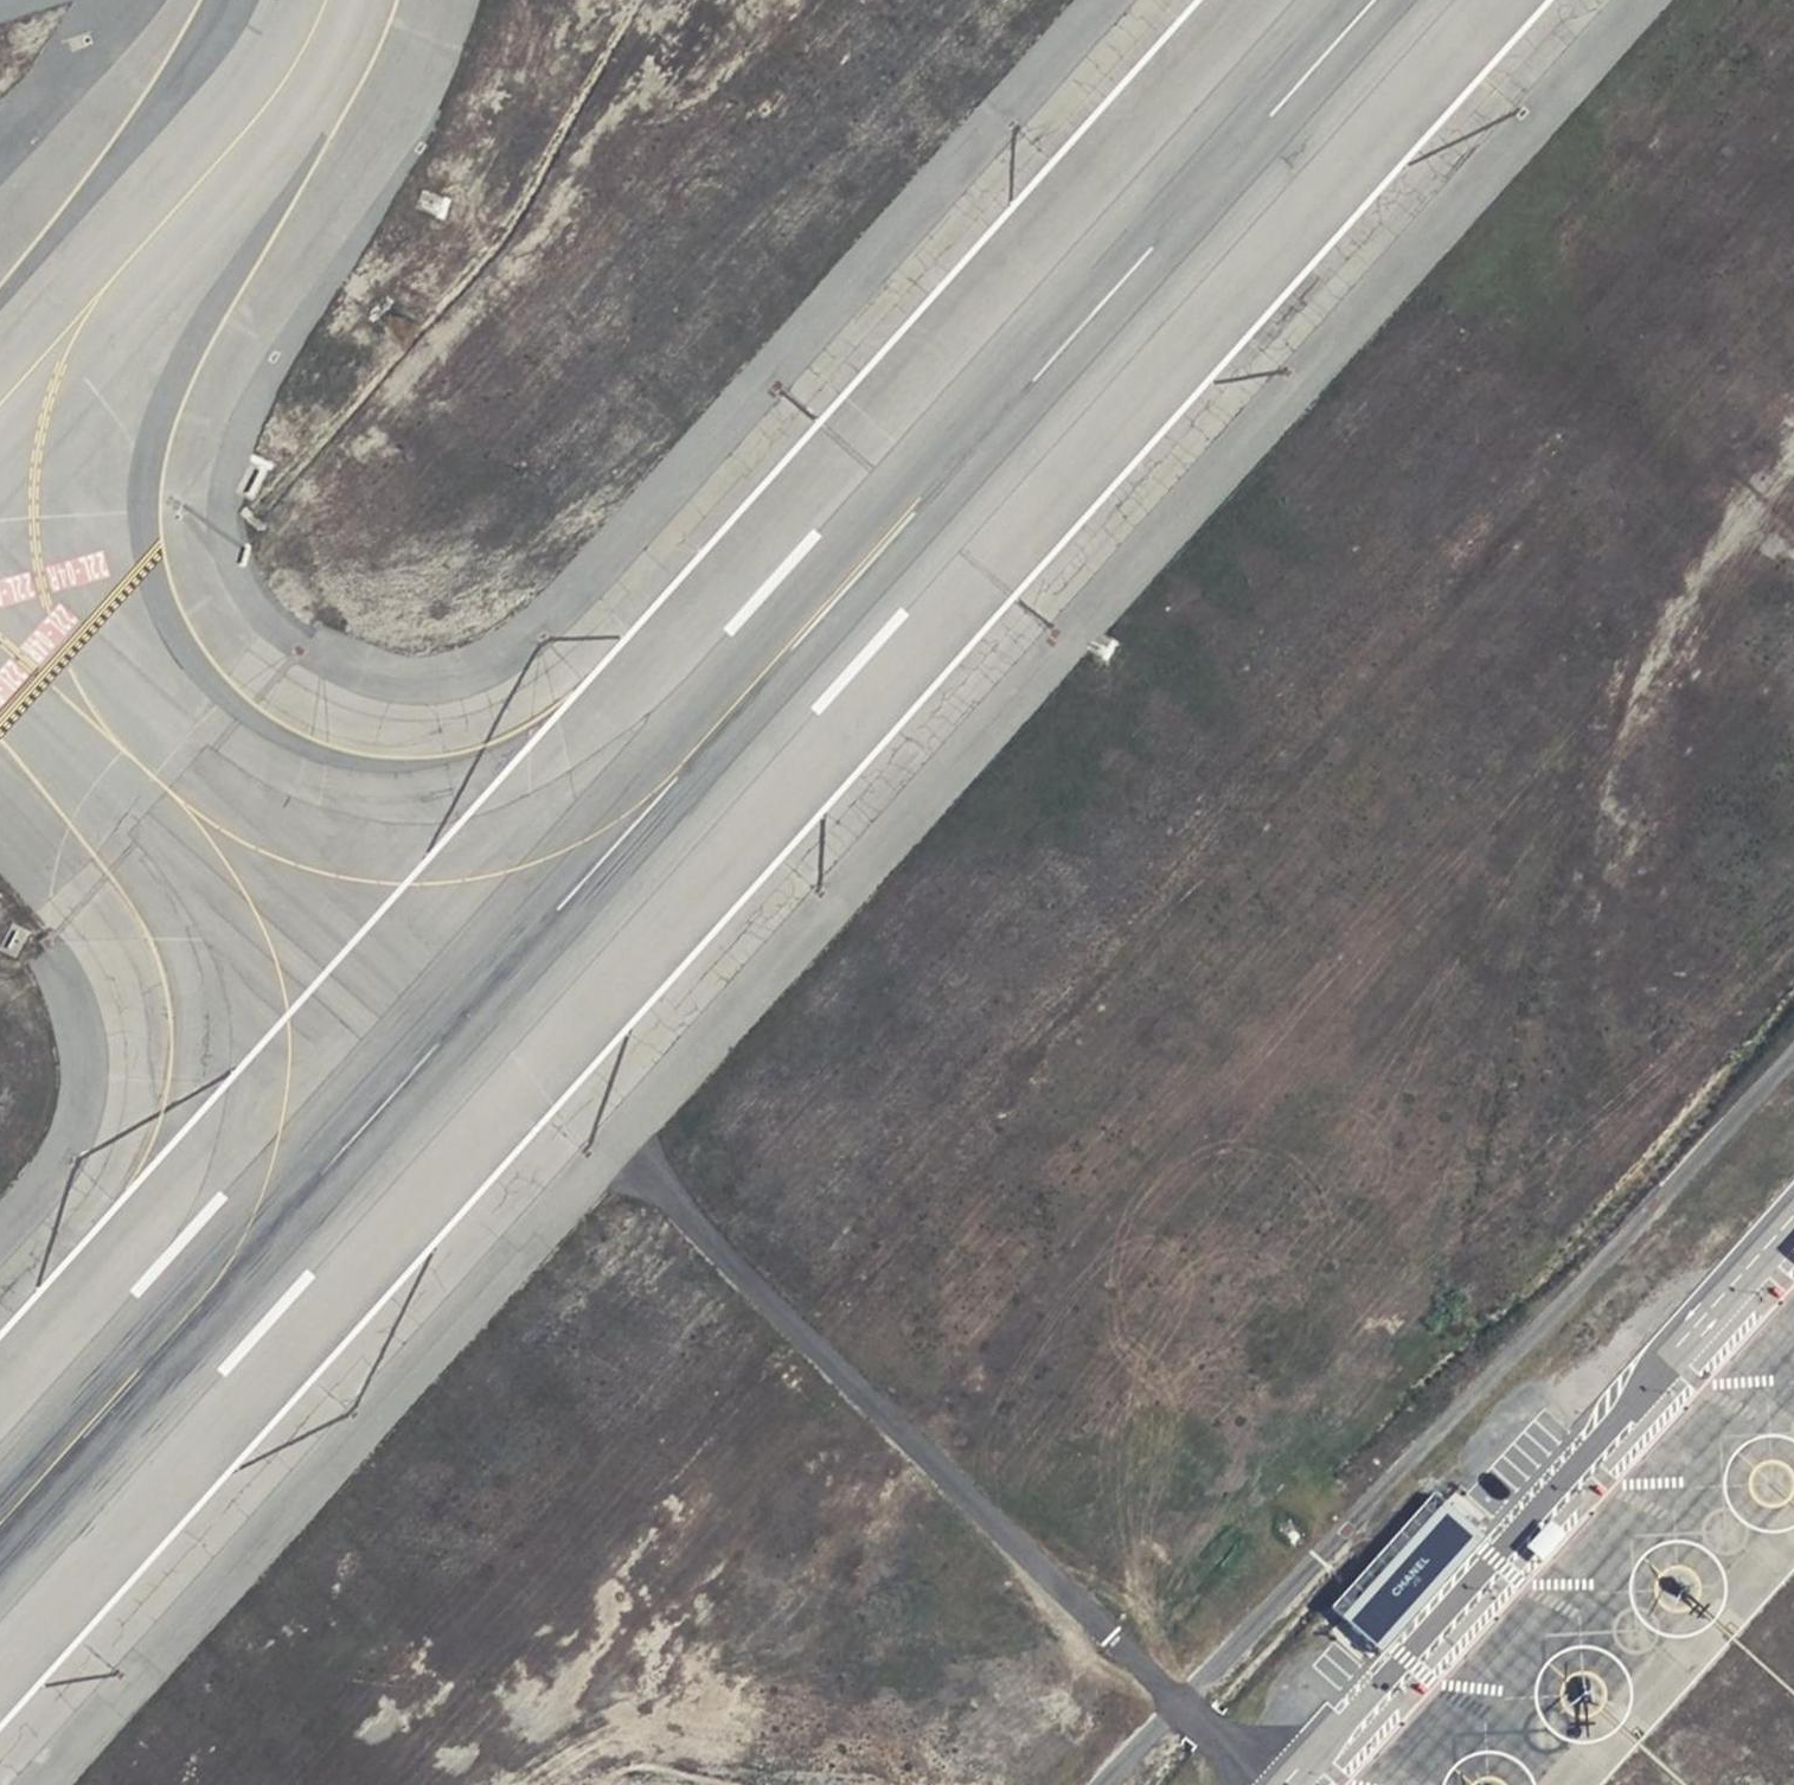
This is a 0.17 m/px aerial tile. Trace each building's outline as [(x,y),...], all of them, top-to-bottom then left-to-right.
[(1432,1493),(1328,1614),(1337,1622),(1326,1634),(1357,1660),(1367,1650),(1379,1660),(1486,1541),(1432,1493)]
